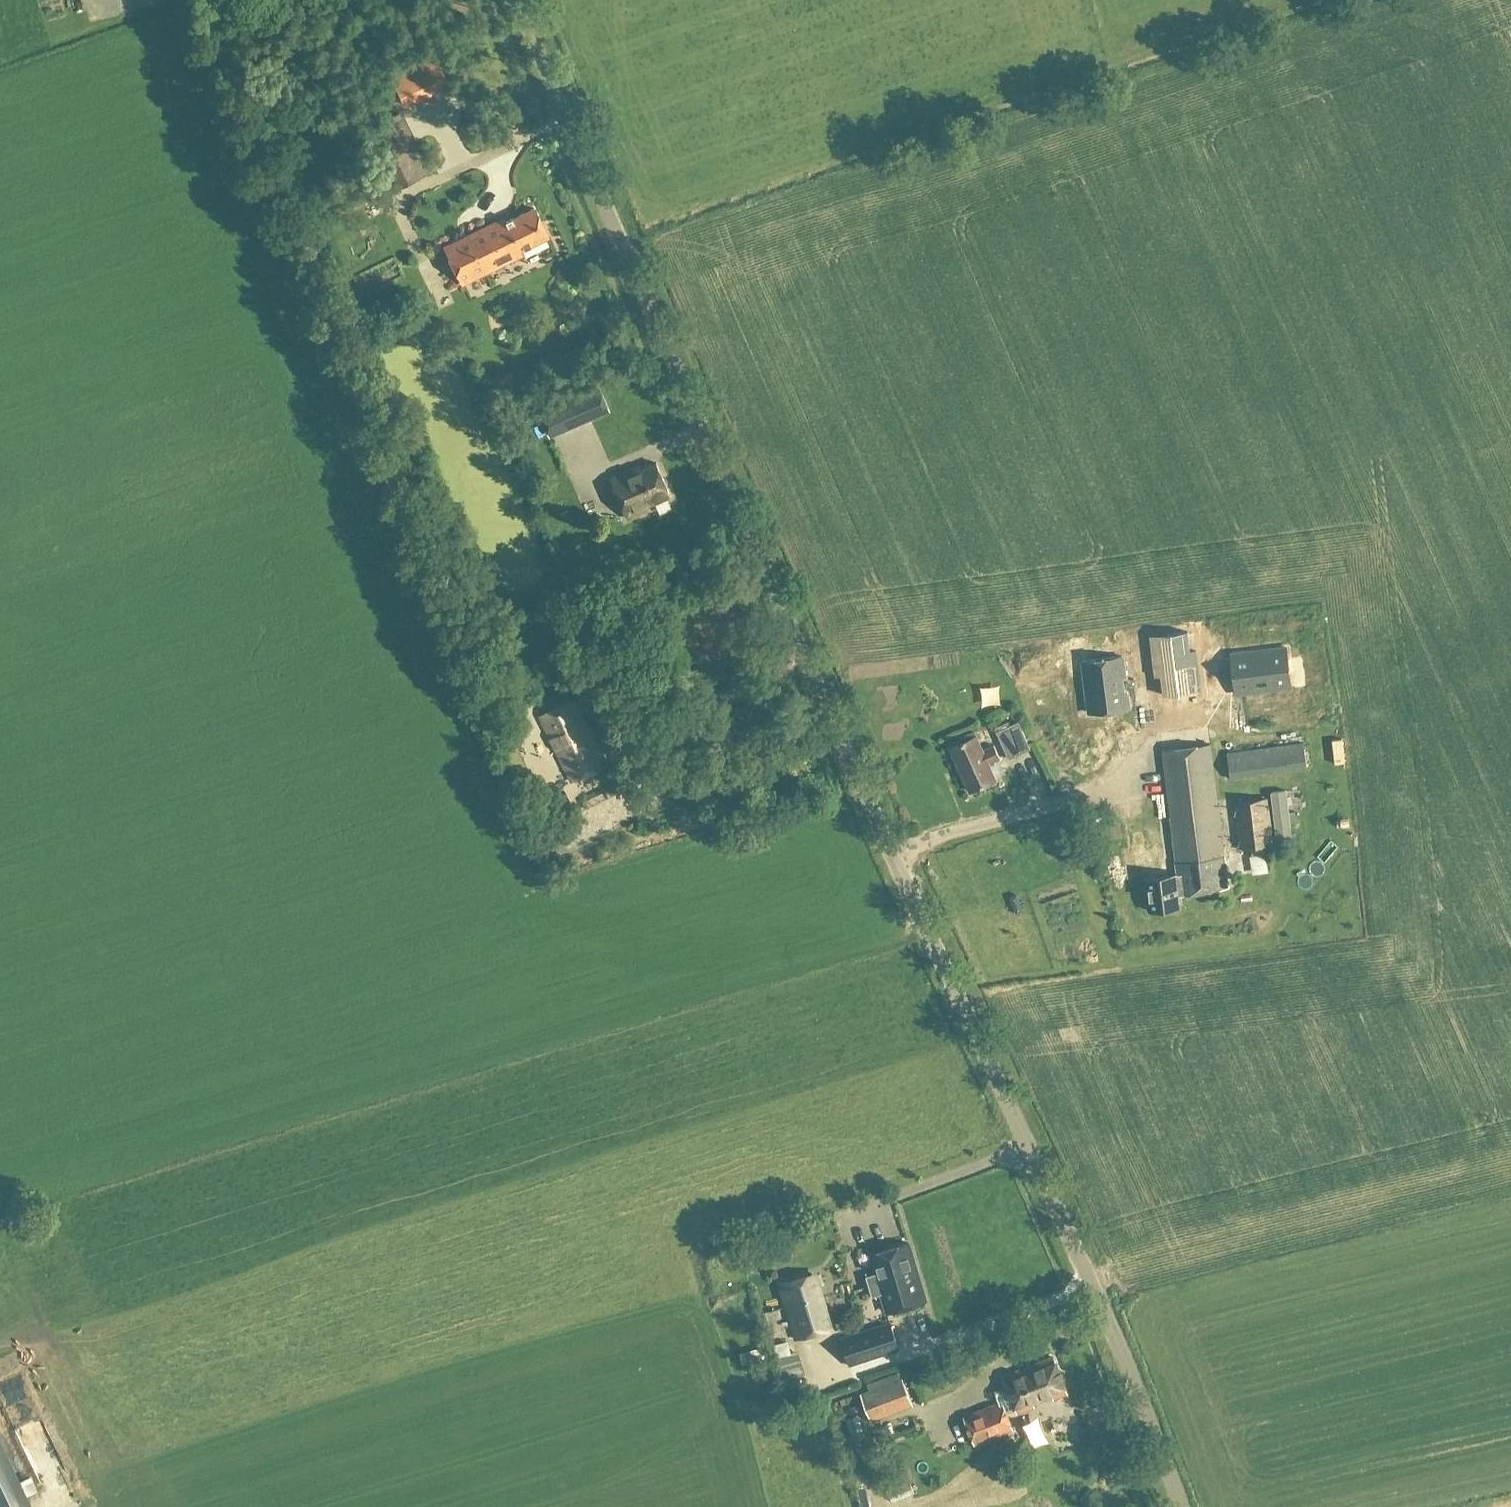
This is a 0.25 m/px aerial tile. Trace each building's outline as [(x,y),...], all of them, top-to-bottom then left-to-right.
[(400,115),(360,133),(388,193),(427,175),(400,115)] [(444,248),(462,285),(523,256),(521,251),(548,238),(534,209),(498,227),(495,222),(444,248)] [(385,316),(379,304),(364,312),(369,323),(385,316)] [(498,389),(516,378),(512,371),(494,383),(498,389)] [(550,438),(611,412),(600,387),(540,413),(550,438)] [(628,520),(648,511),(647,507),(671,497),(657,464),(633,474),(631,470),(610,479),(628,520)] [(1198,679),(1195,660),(1189,660),(1187,643),(1167,645),(1170,670),(1171,675),(1179,674),(1180,681),(1198,679)] [(1290,674),(1286,647),(1231,654),(1235,690),(1273,686),(1272,677),(1290,674)] [(1125,678),(1122,657),(1083,661),(1089,713),(1129,708),(1127,694),(1123,694),(1121,678),(1125,678)] [(1180,681),(1179,674),(1171,675),(1170,670),(1152,672),(1155,689),(1161,689),(1163,706),(1183,704),(1180,681)] [(721,693),(740,687),(737,677),(718,683),(721,693)] [(593,716),(606,709),(598,694),(586,700),(593,716)] [(586,728),(573,701),(539,718),(572,783),(607,765),(588,727),(586,728)] [(1018,723),(996,733),(1008,760),(1030,750),(1018,723)] [(975,737),(950,748),(971,792),(995,781),(987,764),(1000,759),(994,746),(982,751),(975,737)] [(1210,744),(1162,750),(1174,847),(1222,840),(1210,744)] [(1226,755),(1230,780),(1307,769),(1304,744),(1226,755)] [(570,806),(564,792),(538,802),(543,816),(570,806)] [(1268,800),(1233,805),(1239,849),(1274,845),(1268,800)] [(1176,875),(1145,880),(1150,912),(1180,908),(1178,895),(1181,895),(1181,896),(1228,889),(1222,840),(1174,847),(1178,877),(1176,877),(1176,875)] [(869,1286),(917,1272),(909,1243),(870,1255),(876,1273),(866,1276),(869,1286)] [(926,1301),(917,1272),(869,1286),(872,1297),(882,1294),(887,1312),(926,1301)] [(811,1275),(780,1285),(796,1339),(827,1330),(811,1275)] [(891,1323),(842,1339),(851,1367),(900,1351),(891,1323)] [(788,1341),(774,1345),(778,1358),(777,1358),(783,1380),(797,1377),(791,1355),(788,1341)] [(760,1343),(741,1349),(744,1360),(763,1354),(760,1343)] [(1035,1408),(1033,1403),(1048,1398),(1049,1401),(1068,1395),(1054,1357),(1003,1377),(1007,1388),(1000,1390),(997,1398),(999,1404),(964,1418),(974,1445),(1014,1432),(1007,1413),(1014,1410),(1016,1415),(1035,1408)] [(871,1422),(913,1406),(900,1371),(867,1384),(869,1391),(861,1394),(871,1422)] [(851,1399),(831,1402),(832,1415),(853,1412),(851,1399)] [(28,1505),(0,1447),(0,1506),(24,1506),(28,1505)]
